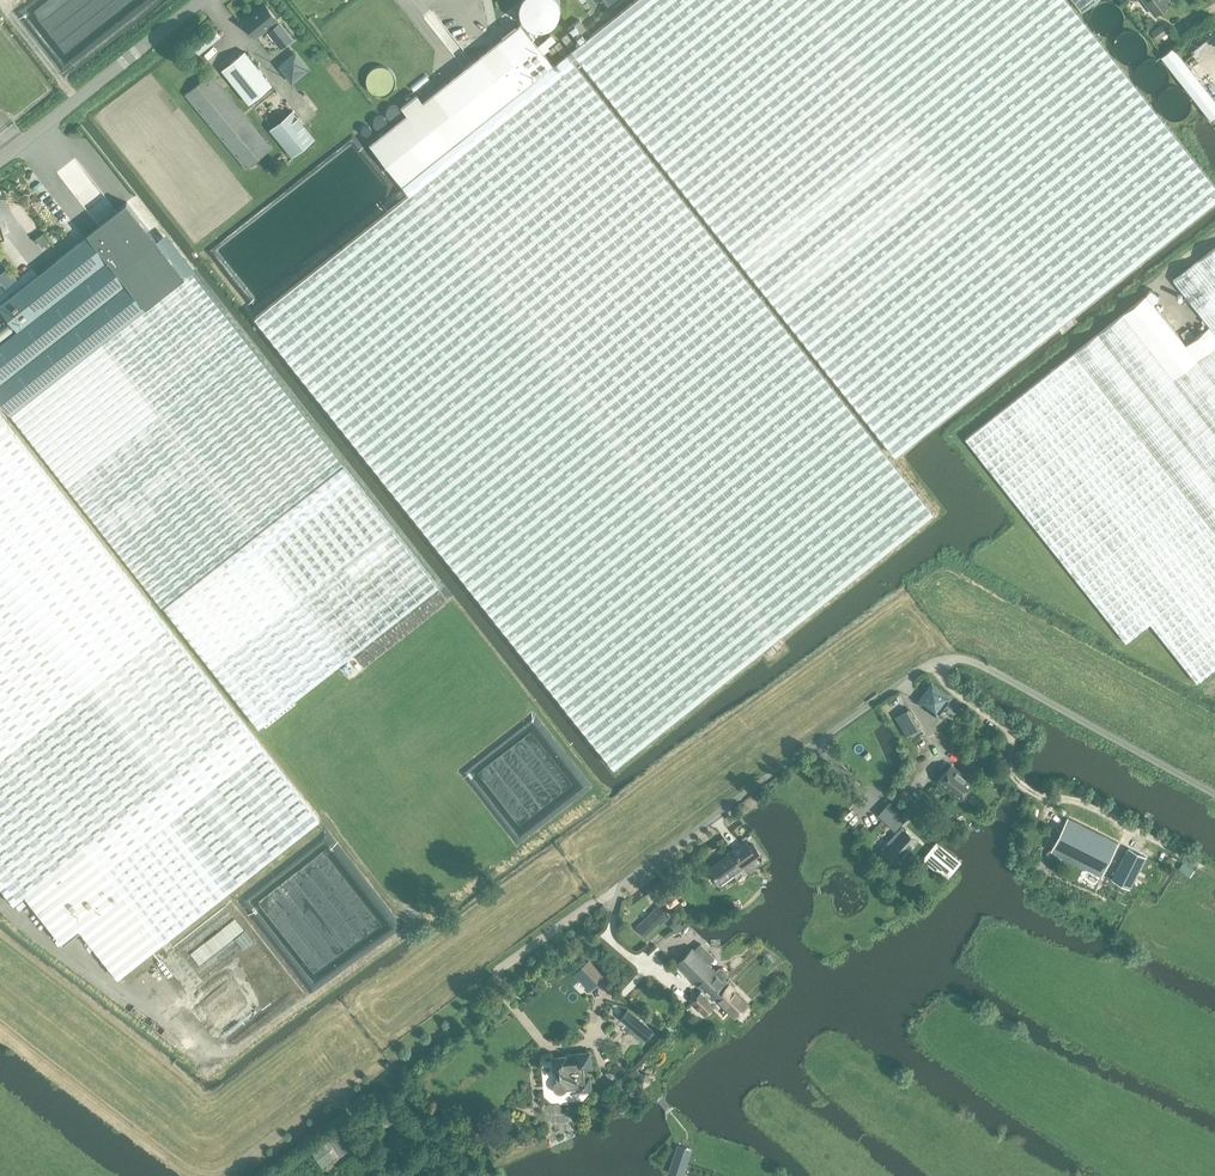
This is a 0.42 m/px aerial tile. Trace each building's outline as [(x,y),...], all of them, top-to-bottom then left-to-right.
[(553,65),(403,185),(409,193),(402,199),(257,315),(255,316),(614,767),(933,513),(574,62),(579,58),(896,454),(1214,200),(1214,185),(1068,0),(634,0),(553,65)] [(520,2),(520,5),(520,8),(520,11),(521,14),(522,17),(524,20),(526,22),(528,24),(531,26),(534,27),(537,28),(540,28),(543,28),(546,27),(549,26),(552,24),(554,22),(556,20),(558,17),(559,14),(560,11),(560,7),(560,4),(559,1),(558,0),(521,0),(520,2)] [(1081,11),(1096,0),(1073,0),(1081,11)] [(1154,15),(1169,3),(1167,0),(1143,0),(1154,15)] [(276,18),(277,18),(265,4),(244,21),(255,35),(268,25),(270,28),(267,31),(280,47),(292,37),(279,21),(279,22),(276,18)] [(407,113),(369,143),(403,185),(553,65),(520,23),(473,61),(472,61),(464,68),(422,101),(416,93),(401,106),(407,113)] [(1152,32),(1157,40),(1168,32),(1162,24),(1152,32)] [(196,55),(220,36),(212,26),(189,45),(196,55)] [(1161,56),(1210,119),(1214,115),(1214,100),(1173,47),(1161,56)] [(295,50),(277,65),(292,83),(310,68),(295,50)] [(244,51),(221,70),(248,104),(271,85),(244,51)] [(246,168),(271,147),(209,73),(184,94),(246,168)] [(269,129),(291,157),(314,139),(291,111),(269,129)] [(343,464),(344,464),(154,222),(133,239),(132,236),(127,240),(109,218),(99,225),(119,250),(108,258),(89,234),(0,304),(0,307),(18,329),(0,343),(0,400),(163,606),(164,605),(259,726),(439,585),(343,464)] [(1209,326),(1185,345),(1146,295),(965,438),(1126,641),(1150,622),(1197,682),(1214,667),(1214,246),(1173,280),(1209,326)] [(14,904),(26,895),(63,942),(80,929),(118,977),(320,819),(117,562),(0,413),(0,886),(14,904)] [(932,684),(919,701),(936,715),(950,697),(932,684)] [(906,737),(916,732),(920,729),(907,708),(894,716),(906,737)] [(938,781),(959,799),(965,791),(968,790),(971,787),(971,784),(973,782),(951,765),(938,781)] [(763,793),(756,797),(759,802),(765,798),(763,793)] [(912,799),(908,803),(913,807),(917,803),(912,799)] [(908,817),(890,801),(877,814),(895,831),(908,817)] [(913,807),(913,808),(918,813),(923,807),(918,802),(917,803),(913,807)] [(1100,875),(1117,842),(1067,817),(1050,850),(1100,875)] [(895,861),(915,840),(901,826),(881,847),(895,861)] [(748,844),(736,853),(733,850),(709,868),(720,883),(744,865),(747,870),(764,858),(753,843),(749,846),(748,844)] [(959,860),(938,843),(931,852),(951,869),(959,860)] [(1129,848),(1112,881),(1129,890),(1146,856),(1129,848)] [(1183,862),(1179,869),(1191,876),(1195,869),(1183,862)] [(677,902),(671,895),(664,900),(670,908),(677,902)] [(645,935),(664,915),(656,908),(637,927),(645,935)] [(676,918),(669,925),(675,931),(682,925),(676,918)] [(719,968),(715,971),(707,963),(713,957),(700,944),(694,950),(692,948),(676,964),(703,991),(704,991),(709,996),(725,981),(723,979),(726,975),(725,972),(722,969),(719,968)] [(582,966),(575,973),(591,989),(598,982),(582,966)] [(747,1003),(725,981),(709,996),(704,991),(703,991),(700,994),(699,993),(692,1000),(706,1014),(719,1000),(735,1016),(747,1003)] [(617,1005),(612,1011),(620,1017),(625,1011),(617,1005)] [(619,1018),(626,1023),(645,1040),(653,1031),(627,1009),(625,1011),(620,1017),(619,1018)] [(587,1067),(590,1066),(589,1052),(575,1053),(575,1057),(565,1058),(565,1056),(553,1057),(554,1069),(555,1069),(556,1080),(554,1082),(553,1085),(553,1087),(554,1090),(555,1092),(558,1093),(560,1094),(563,1093),(565,1091),(567,1089),(578,1088),(578,1089),(590,1088),(589,1076),(588,1076),(587,1067)] [(636,1068),(629,1074),(633,1078),(640,1073),(636,1068)] [(636,1079),(636,1080),(637,1081),(637,1082),(637,1083),(638,1083),(638,1084),(639,1084),(639,1085),(640,1086),(641,1086),(642,1086),(643,1087),(644,1087),(645,1086),(646,1086),(647,1086),(648,1085),(649,1084),(650,1083),(650,1082),(651,1081),(651,1080),(651,1079),(651,1078),(651,1077),(650,1077),(650,1076),(650,1075),(649,1075),(649,1074),(648,1074),(648,1073),(647,1073),(646,1073),(646,1072),(645,1072),(644,1072),(643,1072),(642,1072),(641,1073),(640,1073),(639,1074),(638,1075),(637,1076),(637,1077),(637,1078),(636,1079)] [(668,1172),(681,1175),(683,1175),(691,1150),(677,1145),(668,1172)]
